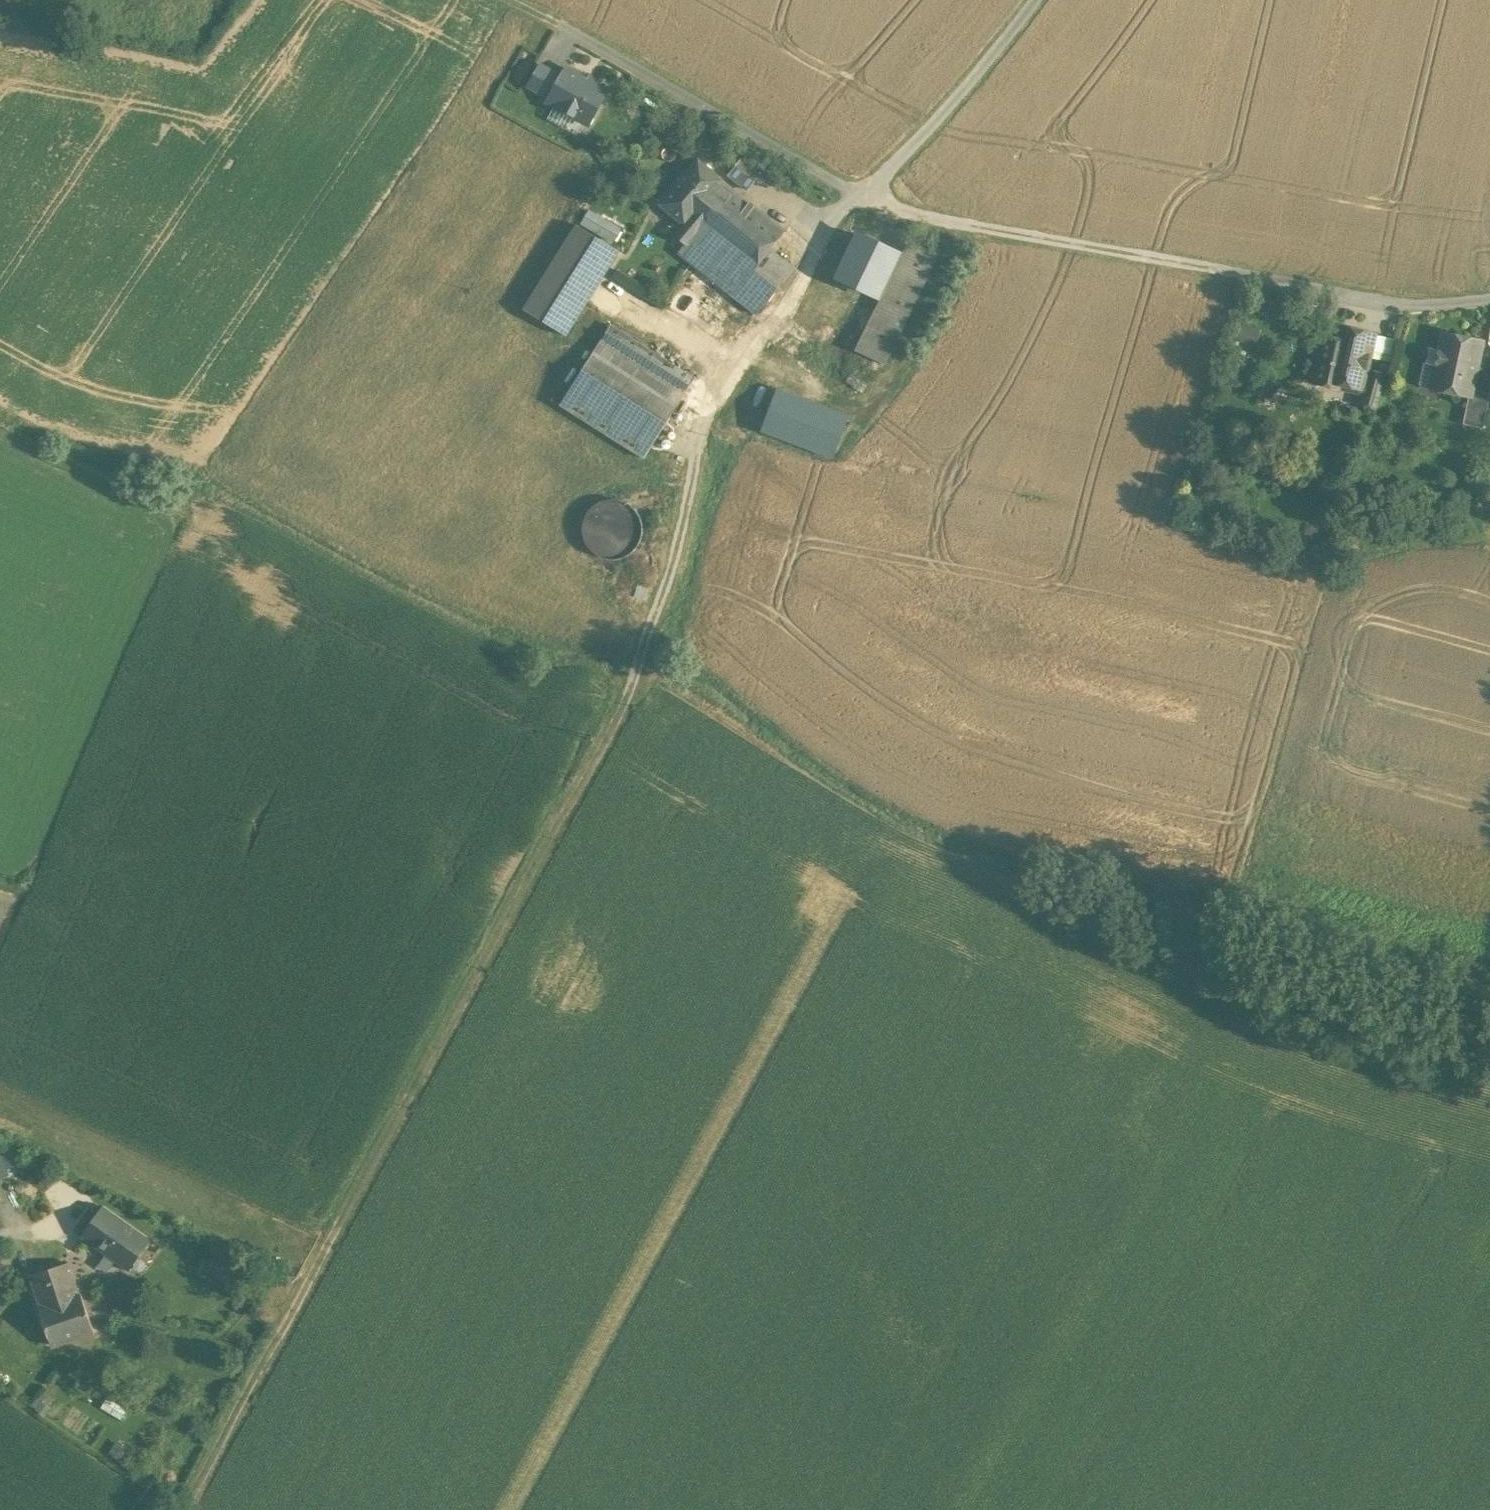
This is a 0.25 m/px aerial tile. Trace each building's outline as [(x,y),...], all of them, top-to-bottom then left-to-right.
[(608,91),(567,68),(548,101),(589,124),(608,91)] [(762,170),(744,156),(729,175),(748,189),(762,170)] [(696,157),(660,203),(685,223),(686,224),(721,179),(722,177),(696,157)] [(784,228),(721,179),(686,224),(685,223),(676,234),(687,243),(691,239),(744,281),(760,259),(784,228)] [(910,235),(867,214),(845,259),(844,259),(811,327),(855,349),(910,235)] [(577,224),(524,309),(567,335),(620,251),(577,224)] [(910,235),(855,349),(885,364),(940,249),(910,235)] [(784,279),(760,259),(744,281),(691,239),(687,243),(680,251),(759,312),(784,279)] [(695,378),(611,324),(560,404),(645,458),(695,378)] [(1374,333),(1341,326),(1338,338),(1325,336),(1315,382),(1363,393),(1369,370),(1366,369),(1374,333)] [(1483,340),(1443,332),(1439,349),(1429,347),(1426,362),(1436,364),(1431,388),(1469,396),(1471,396),(1472,389),(1483,340)] [(1386,375),(1369,370),(1363,393),(1360,403),(1376,408),(1386,375)] [(794,393),(765,380),(753,407),(782,420),(794,393)] [(1472,389),(1471,396),(1469,396),(1463,424),(1483,428),(1489,396),(1489,393),(1472,389)] [(782,420),(753,407),(746,422),(775,435),(782,420)] [(634,508),(625,501),(619,499),(612,498),(604,500),(599,501),(590,509),(584,519),(583,530),(586,541),(592,550),(602,556),(613,558),(625,556),(634,550),(640,540),(643,529),(641,518),(634,508)] [(150,1238),(104,1206),(84,1234),(129,1267),(150,1238)] [(76,1244),(65,1248),(72,1269),(85,1265),(76,1244)] [(65,1248),(27,1261),(41,1304),(80,1291),(72,1269),(65,1248)] [(41,1304),(40,1304),(52,1340),(93,1326),(81,1291),(80,1291),(41,1304)]
